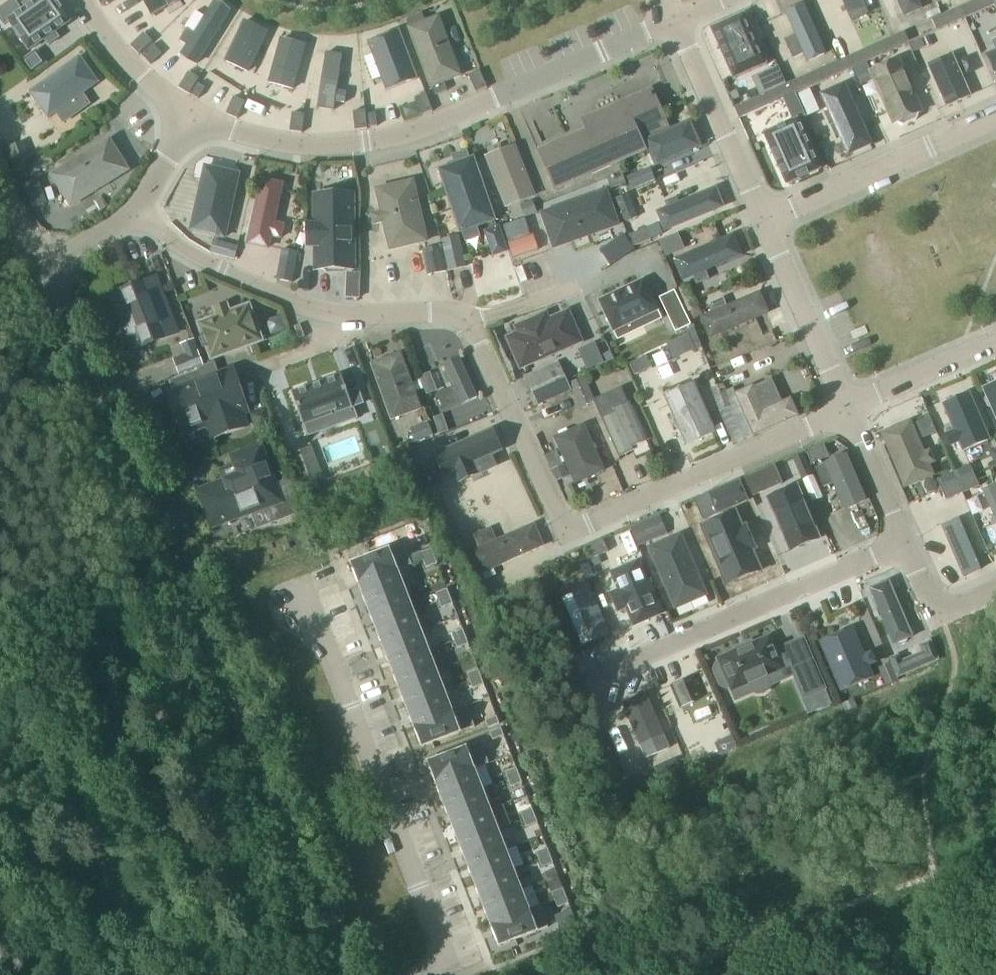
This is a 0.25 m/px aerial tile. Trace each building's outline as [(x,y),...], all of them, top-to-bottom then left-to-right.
[(8,21),(29,51),(70,22),(55,0),(30,0),(23,5),(26,9),(8,21)] [(152,15),(177,0),(143,0),(152,15)] [(816,13),(810,0),(793,0),(814,46),(828,39),(819,19),(824,17),(821,10),(816,13)] [(841,36),(868,23),(858,0),(824,0),(841,36)] [(905,15),(921,8),(917,0),(898,0),(905,15)] [(966,19),(994,7),(991,0),(979,0),(962,8),(961,8),(966,19)] [(182,55),(196,64),(229,11),(215,3),(195,35),(187,30),(180,42),(188,46),(182,55)] [(933,20),(932,21),(937,32),(966,19),(961,8),(942,16),(933,20)] [(778,17),(794,54),(807,48),(791,11),(778,17)] [(459,75),(436,13),(400,27),(423,89),(459,75)] [(744,15),(712,29),(734,78),(766,64),(744,15)] [(267,32),(245,22),(226,62),(247,72),(267,32)] [(368,40),(388,91),(413,81),(393,30),(368,40)] [(877,45),(882,56),(910,44),(905,33),(877,45)] [(144,34),(130,47),(134,50),(138,54),(139,56),(149,46),(152,42),(144,34)] [(305,43),(280,36),(267,83),(292,90),(305,43)] [(911,46),(914,53),(926,48),(923,41),(911,46)] [(152,45),(141,56),(150,65),(161,55),(152,45)] [(877,45),(848,58),(853,69),(882,56),(877,45)] [(36,49),(21,61),(31,75),(47,64),(36,49)] [(331,110),(333,100),(343,102),(345,92),(335,90),(342,54),(326,51),(315,107),(331,110)] [(925,69),(944,112),(969,101),(950,57),(925,69)] [(43,131),(104,91),(83,58),(22,96),(43,131)] [(848,58),(820,71),(825,82),(853,69),(848,58)] [(890,132),(924,116),(897,60),(864,76),(890,132)] [(791,83),(791,84),(796,95),(796,94),(825,82),(820,71),(791,83)] [(479,72),(468,77),(476,94),(487,89),(479,72)] [(189,73),(178,89),(189,95),(199,79),(189,73)] [(198,100),(205,89),(198,84),(191,95),(198,100)] [(434,96),(447,92),(444,84),(431,88),(434,96)] [(791,84),(763,96),(768,107),(796,95),(791,84)] [(842,88),(819,99),(847,160),(871,149),(842,88)] [(588,131),(539,152),(556,191),(562,188),(620,162),(645,151),(641,141),(669,129),(652,90),(583,120),(588,131)] [(798,96),(807,117),(820,112),(811,90),(798,96)] [(414,99),(420,117),(432,113),(425,95),(414,99)] [(763,96),(734,109),(738,118),(739,120),(768,107),(763,96)] [(233,98),(226,115),(233,118),(237,120),(245,102),(233,98)] [(304,115),(292,113),(289,132),(301,134),(304,115)] [(377,128),(375,115),(367,116),(368,129),(377,128)] [(362,116),(351,118),(355,140),(366,138),(362,116)] [(797,120),(764,135),(786,185),(820,170),(797,120)] [(646,142),(657,166),(700,147),(690,123),(646,142)] [(112,138),(50,176),(74,215),(136,175),(112,138)] [(487,158),(506,207),(534,197),(515,148),(487,158)] [(24,166),(31,177),(52,164),(46,153),(24,166)] [(441,171),(462,232),(494,220),(473,160),(441,171)] [(192,231),(225,238),(239,175),(206,168),(192,231)] [(627,179),(632,191),(655,182),(650,170),(627,179)] [(624,185),(620,174),(607,179),(611,190),(624,185)] [(37,179),(23,185),(32,207),(47,202),(37,179)] [(271,237),(281,239),(284,226),(274,224),(283,186),(263,181),(249,244),(268,249),(271,237)] [(391,250),(427,242),(413,183),(377,191),(382,213),(373,216),(375,225),(385,222),(391,250)] [(666,231),(723,207),(716,190),(679,205),(676,199),(667,203),(669,209),(659,213),(666,231)] [(543,215),(555,248),(618,225),(606,192),(543,215)] [(616,200),(626,222),(638,217),(628,195),(616,200)] [(317,270),(354,269),(353,197),(316,197),(317,228),(309,228),(309,245),(317,245),(317,270)] [(521,207),(525,219),(537,214),(532,202),(521,207)] [(518,225),(503,230),(512,256),(527,250),(518,225)] [(499,227),(484,232),(493,258),(508,252),(499,227)] [(651,241),(646,229),(628,236),(631,245),(633,248),(651,241)] [(458,237),(443,240),(450,271),(466,267),(458,237)] [(623,237),(601,252),(611,266),(633,250),(623,237)] [(697,285),(709,280),(705,271),(741,256),(733,238),(676,262),(684,280),(693,276),(697,285)] [(234,261),(237,249),(214,243),(211,254),(234,261)] [(442,247),(423,251),(428,275),(447,272),(442,247)] [(298,253),(283,250),(277,282),(292,284),(298,253)] [(345,300),(358,301),(359,276),(346,276),(345,300)] [(112,297),(133,351),(177,333),(157,280),(112,297)] [(642,320),(645,327),(660,320),(644,285),(600,305),(613,334),(642,320)] [(689,286),(678,291),(688,314),(699,309),(689,286)] [(690,324),(675,292),(659,299),(674,331),(690,324)] [(711,338),(768,313),(760,295),(727,309),(723,300),(722,301),(712,305),(716,314),(703,320),(711,338)] [(196,323),(210,363),(265,343),(250,303),(231,310),(228,303),(212,309),(215,317),(196,323)] [(508,341),(522,371),(581,345),(567,315),(508,341)] [(460,403),(479,394),(453,331),(433,340),(449,377),(436,383),(442,398),(456,393),(460,403)] [(173,362),(179,376),(203,366),(194,341),(181,345),(185,357),(173,362)] [(373,366),(393,420),(421,410),(401,356),(373,366)] [(652,368),(647,357),(630,365),(635,376),(652,368)] [(536,406),(571,391),(559,363),(524,378),(536,406)] [(246,409),(233,373),(204,383),(200,370),(168,381),(173,394),(170,395),(183,432),(210,422),(215,438),(244,428),(238,412),(246,409)] [(570,383),(581,410),(596,404),(585,377),(570,383)] [(348,397),(341,379),(293,395),(304,426),(330,417),(334,428),(356,420),(352,409),(362,406),(358,393),(348,397)] [(992,442),(965,380),(933,394),(961,456),(992,442)] [(985,389),(995,415),(995,384),(985,389)] [(754,437),(732,388),(726,391),(723,385),(712,389),(711,389),(725,427),(727,431),(733,446),(734,445),(754,437)] [(692,405),(684,408),(680,401),(663,409),(683,455),(701,447),(689,420),(697,416),(692,405)] [(884,416),(911,478),(942,464),(915,402),(884,416)] [(274,425),(268,407),(248,414),(255,432),(274,425)] [(434,416),(440,433),(448,431),(442,414),(434,416)] [(415,443),(433,437),(428,425),(410,431),(415,443)] [(492,431),(435,456),(444,476),(455,472),(460,483),(477,475),(472,464),(501,451),(492,431)] [(807,453),(812,465),(829,457),(824,446),(807,453)] [(291,455),(301,483),(322,476),(311,447),(291,455)] [(200,493),(213,527),(281,501),(261,448),(234,458),(237,468),(232,469),(234,474),(225,478),(226,483),(200,493)] [(793,459),(801,479),(812,474),(809,468),(804,457),(803,455),(793,459)] [(876,530),(847,464),(815,478),(844,544),(876,530)] [(552,471),(556,483),(569,478),(564,465),(552,471)] [(970,466),(953,473),(958,483),(961,482),(975,476),(970,466)] [(441,486),(434,467),(421,472),(429,491),(441,486)] [(753,497),(778,486),(782,484),(774,467),(746,480),(753,497)] [(953,473),(937,480),(941,491),(958,483),(953,473)] [(961,482),(958,483),(963,494),(979,487),(975,476),(961,482)] [(717,514),(747,501),(739,483),(709,495),(717,514)] [(958,483),(941,491),(946,501),(963,494),(958,483)] [(767,499),(796,565),(825,552),(796,486),(767,499)] [(995,536),(995,493),(980,500),(995,536)] [(745,533),(736,512),(735,510),(701,524),(727,584),(728,586),(762,571),(761,569),(752,550),(756,548),(748,531),(745,533)] [(632,530),(637,542),(638,546),(667,534),(659,517),(631,529),(632,530)] [(961,524),(945,531),(967,581),(983,574),(961,524)] [(478,548),(470,551),(481,575),(543,549),(533,527),(496,542),(491,530),(474,537),(478,548)] [(680,536),(650,549),(675,608),(706,595),(680,536)] [(591,560),(608,552),(603,541),(586,548),(591,560)] [(412,566),(404,545),(352,565),(360,586),(397,572),(412,566)] [(423,562),(434,557),(431,550),(420,554),(423,562)] [(434,557),(423,562),(426,569),(437,565),(434,557)] [(608,569),(637,635),(664,623),(635,557),(608,569)] [(405,591),(397,572),(360,586),(367,605),(405,591)] [(586,574),(569,582),(590,629),(606,622),(586,574)] [(863,589),(887,646),(906,638),(882,581),(863,589)] [(447,590),(436,594),(438,602),(450,597),(447,590)] [(367,605),(375,625),(412,611),(405,591),(367,605)] [(450,597),(438,602),(441,609),(452,605),(450,597)] [(412,611),(375,625),(383,646),(420,631),(412,611)] [(820,643),(842,693),(874,678),(853,629),(820,643)] [(454,642),(465,638),(462,630),(451,635),(454,642)] [(420,631),(383,646),(391,666),(428,651),(420,631)] [(465,638),(454,642),(457,650),(468,645),(465,638)] [(733,689),(749,682),(749,683),(749,684),(749,685),(749,686),(750,687),(750,688),(751,689),(752,690),(753,690),(753,691),(754,691),(755,691),(755,692),(756,692),(757,692),(758,692),(759,692),(760,692),(761,692),(762,691),(763,691),(763,690),(764,690),(765,689),(766,688),(766,687),(767,687),(767,686),(767,685),(767,684),(768,684),(768,683),(768,682),(768,681),(767,680),(767,679),(766,678),(766,677),(765,676),(764,675),(790,664),(783,648),(774,652),(769,640),(722,660),(720,661),(722,665),(717,667),(715,671),(722,685),(722,686),(726,687),(731,685),(733,689)] [(892,660),(900,679),(940,662),(932,643),(892,660)] [(428,651),(391,666),(398,686),(436,671),(428,651)] [(812,660),(792,669),(804,698),(825,690),(812,660)] [(891,664),(879,669),(886,686),(898,681),(891,664)] [(469,682),(480,678),(478,670),(466,675),(469,682)] [(436,671),(398,686),(406,706),(444,692),(436,671)] [(668,683),(678,708),(693,702),(683,677),(668,683)] [(480,678),(469,682),(472,689),(483,685),(480,678)] [(444,692),(406,706),(414,727),(452,712),(444,692)] [(623,706),(640,745),(663,735),(646,696),(623,706)] [(853,701),(843,705),(846,712),(856,707),(853,701)] [(414,727),(423,748),(475,728),(467,707),(452,712),(414,727)] [(496,717),(485,721),(487,729),(499,725),(496,717)] [(501,730),(490,734),(493,742),(504,738),(501,730)] [(722,741),(715,745),(720,756),(722,755),(737,748),(732,737),(722,741)] [(481,744),(429,764),(437,785),(474,770),(489,765),(481,744)] [(656,768),(662,781),(677,774),(671,761),(656,768)] [(474,770),(437,785),(445,805),(482,790),(474,770)] [(508,782),(519,777),(516,770),(505,774),(508,782)] [(645,775),(627,782),(632,793),(635,792),(649,786),(645,777),(645,775)] [(519,777),(508,782),(511,789),(522,785),(519,777)] [(482,790),(445,805),(452,825),(490,810),(482,790)] [(497,831),(490,810),(452,825),(460,845),(497,831)] [(524,821),(535,817),(532,810),(521,814),(524,821)] [(535,817),(524,821),(526,829),(538,825),(535,817)] [(505,851),(497,831),(460,845),(468,865),(505,851)] [(539,862),(550,857),(547,850),(536,854),(539,862)] [(513,871),(505,851),(468,865),(476,885),(513,871)] [(550,857),(539,862),(542,869),(553,865),(550,857)] [(521,890),(513,871),(476,885),(483,905),(521,890)] [(521,890),(483,905),(491,926),(492,926),(529,911),(521,890)] [(555,902),(566,897),(563,890),(552,894),(555,902)] [(566,897),(555,902),(557,909),(569,905),(566,897)] [(491,926),(499,947),(548,928),(540,907),(529,911),(492,926),(491,926)] [(564,939),(579,933),(571,911),(555,917),(564,939)]
